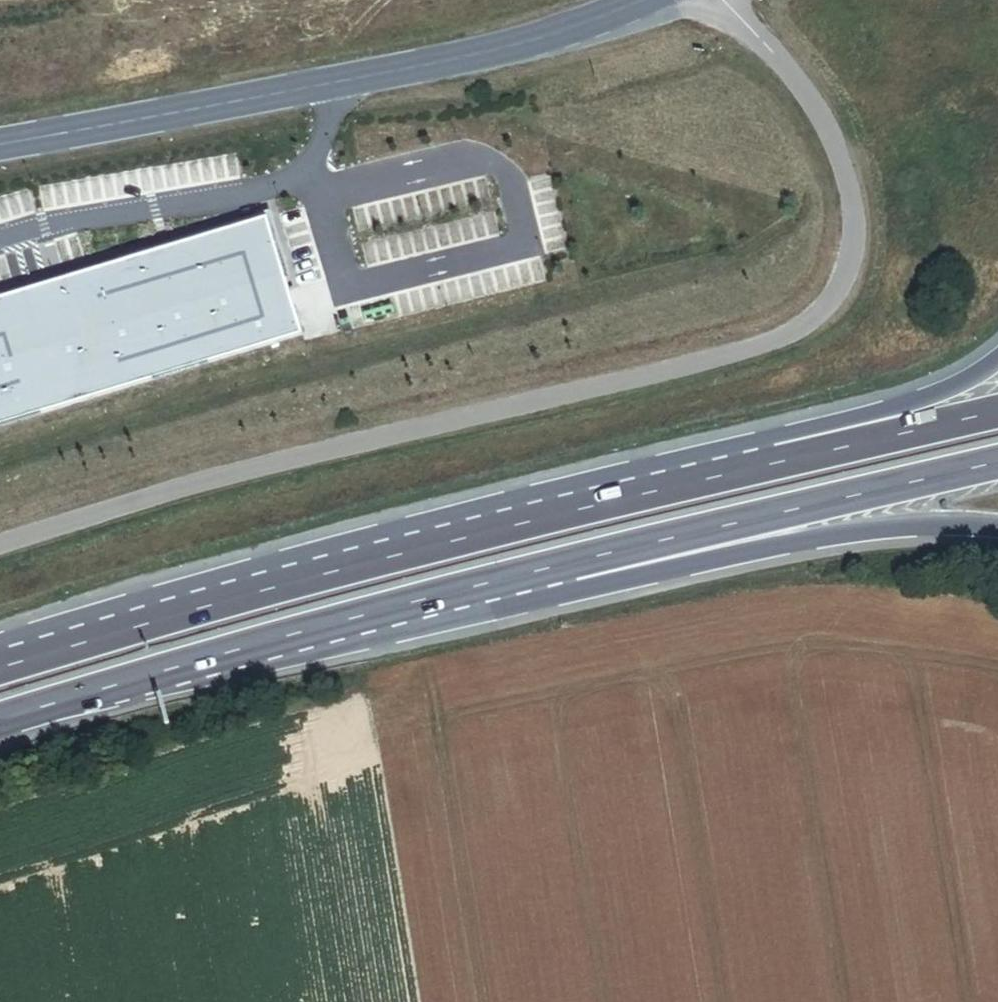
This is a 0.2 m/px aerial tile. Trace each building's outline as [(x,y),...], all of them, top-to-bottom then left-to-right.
[(351,210),(367,267),(396,259),(391,243),(374,248),(368,227),(379,224),(374,204),(351,210)] [(0,302),(0,434),(302,336),(265,219),(0,302)]
